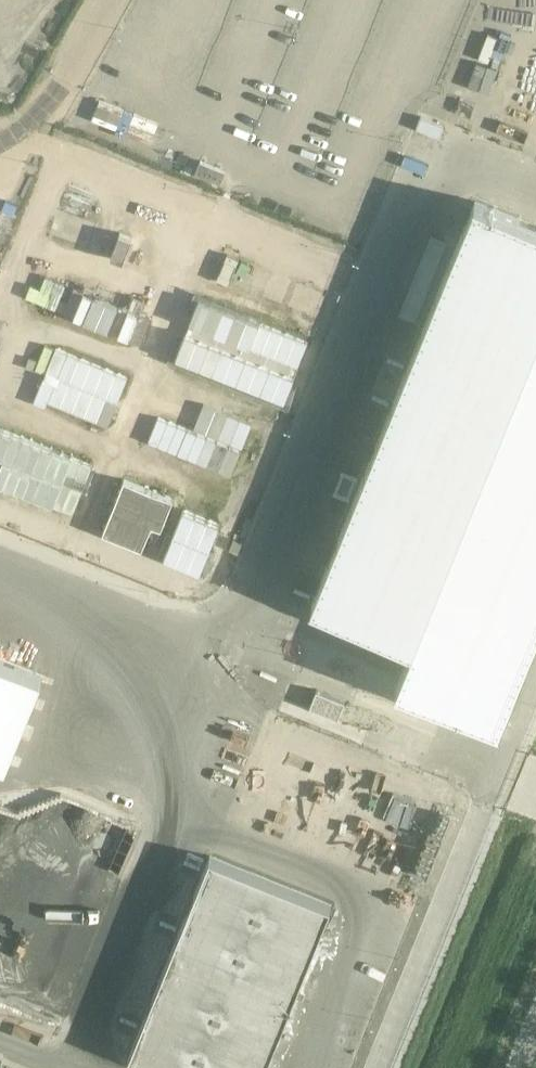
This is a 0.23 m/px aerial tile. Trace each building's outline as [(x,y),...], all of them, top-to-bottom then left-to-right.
[(315,605),(416,645),(399,688),(504,729),(535,647),(535,227),(473,203),(408,369),(385,360),(370,399),(392,408),(315,605)] [(59,210),(50,234),(87,248),(96,223),(59,210)] [(120,233),(110,257),(123,262),(133,238),(120,233)] [(31,285),(26,297),(142,345),(153,318),(140,312),(139,315),(74,288),(68,303),(60,299),(66,285),(46,277),(41,289),(31,285)] [(298,283),(288,308),(318,319),(328,295),(298,283)] [(200,300),(177,357),(285,401),(308,343),(200,300)] [(69,353),(49,402),(109,426),(129,377),(69,353)] [(228,414),(218,438),(242,448),(252,423),(228,414)] [(152,416),(143,440),(232,476),(241,452),(152,416)] [(73,514),(93,465),(0,427),(0,484),(73,514)] [(125,480),(104,533),(142,548),(152,524),(161,527),(173,499),(125,480)] [(220,525),(184,510),(165,558),(200,573),(220,525)] [(4,766),(43,668),(0,651),(0,764),(4,766)] [(129,1058),(155,1067),(266,1067),(331,905),(211,856),(129,1058)]
